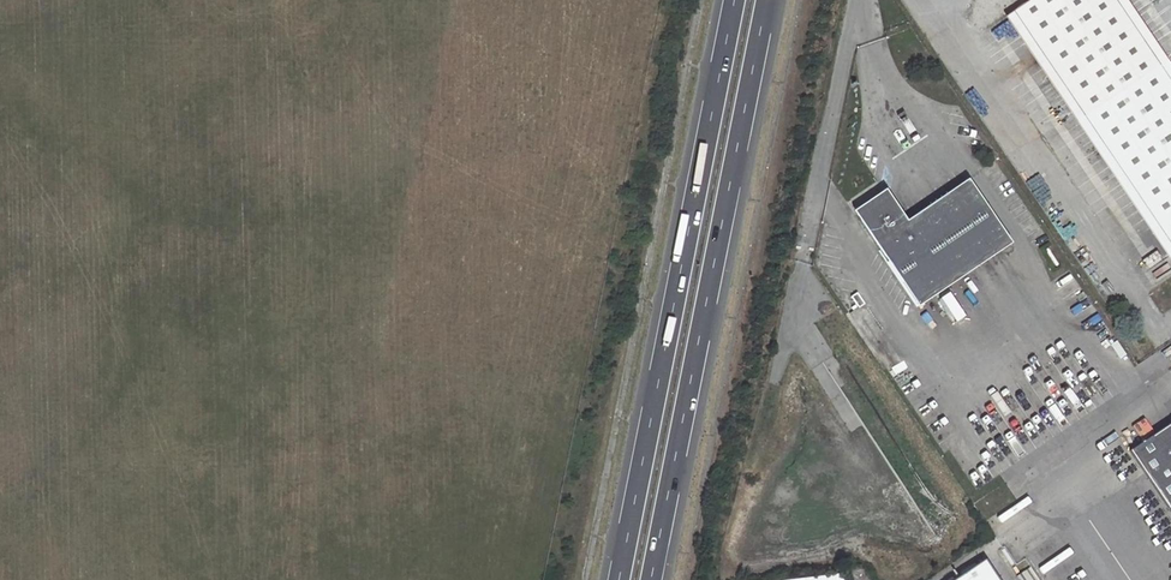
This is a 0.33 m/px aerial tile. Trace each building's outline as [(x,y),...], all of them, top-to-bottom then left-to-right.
[(1105,0),(1032,0),(1006,18),(1170,254),(1170,93),(1105,0)] [(1170,93),(1170,76),(1117,0),(1105,0),(1170,93)] [(1006,18),(997,24),(1170,273),(1170,254),(1006,18)] [(883,201),(860,218),(920,306),(1010,244),(966,181),(911,219),(902,205),(891,212),(883,201)] [(942,292),(932,300),(950,323),(960,315),(942,292)] [(1145,474),(1170,512),(1170,422),(1129,451),(1145,474)] [(1145,474),(1023,557),(1038,579),(1170,579),(1170,512),(1145,474)] [(983,562),(957,579),(995,579),(983,562)]
